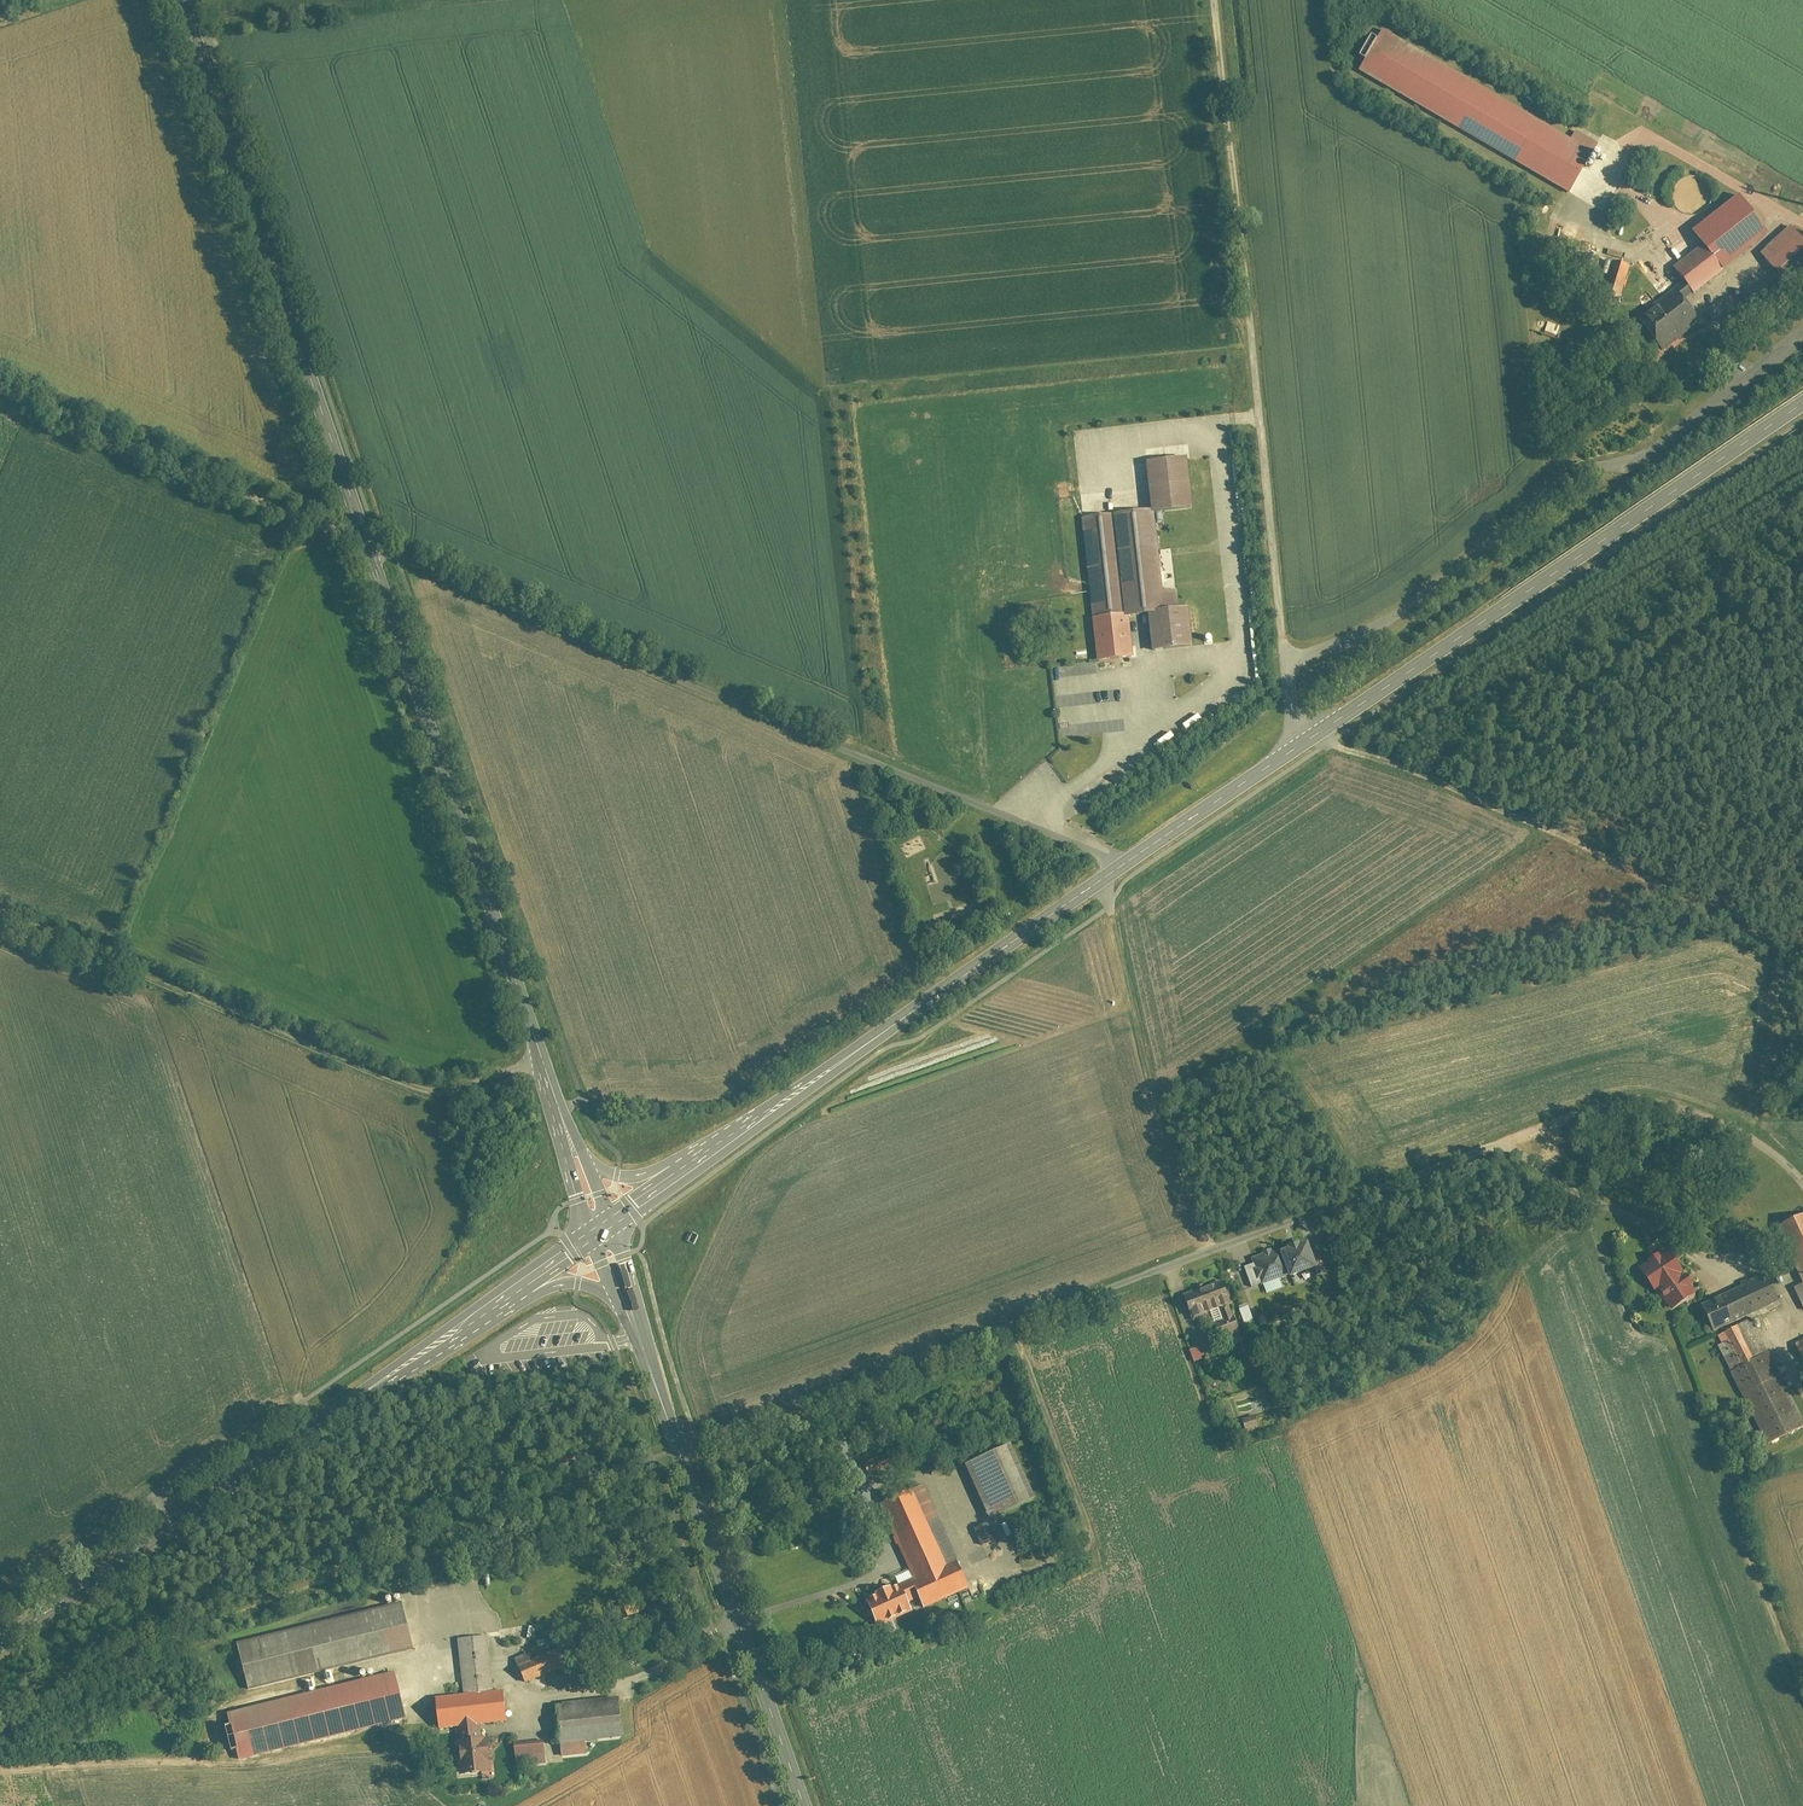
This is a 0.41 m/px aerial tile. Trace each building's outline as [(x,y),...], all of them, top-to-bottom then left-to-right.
[(1383,33),(1360,74),(1571,196),(1595,155),(1383,33)] [(1771,230),(1740,192),(1693,229),(1704,243),(1723,268),(1771,230)] [(1764,253),(1785,275),(1802,258),(1802,240),(1791,227),(1764,253)] [(1675,266),(1696,294),(1726,271),(1723,268),(1704,243),(1675,266)] [(1632,268),(1616,263),(1604,303),(1620,308),(1632,268)] [(1641,317),(1663,351),(1701,322),(1676,290),(1641,317)] [(1550,322),(1547,331),(1559,335),(1562,326),(1550,322)] [(1147,460),(1152,509),(1191,505),(1186,455),(1147,460)] [(1125,612),(1164,608),(1153,510),(1115,514),(1125,612)] [(1082,516),(1097,660),(1128,656),(1114,513),(1082,516)] [(1146,612),(1150,650),(1192,646),(1188,608),(1146,612)] [(1171,742),(1184,735),(1182,731),(1169,739),(1171,742)] [(1802,1281),(1802,1218),(1779,1229),(1802,1281)] [(1307,1240),(1281,1250),(1290,1274),(1291,1277),(1318,1267),(1307,1240)] [(1253,1258),(1262,1284),(1290,1274),(1281,1250),(1280,1248),(1253,1258)] [(1646,1266),(1672,1311),(1697,1297),(1671,1252),(1646,1266)] [(1702,1309),(1714,1335),(1781,1303),(1768,1277),(1702,1309)] [(1225,1284),(1184,1299),(1193,1322),(1234,1307),(1225,1284)] [(1251,1304),(1241,1307),(1246,1320),(1255,1317),(1251,1304)] [(1217,1326),(1221,1339),(1241,1332),(1237,1319),(1217,1326)] [(1802,1430),(1802,1418),(1756,1322),(1717,1341),(1769,1447),(1802,1430)] [(1192,1351),(1197,1364),(1215,1358),(1211,1345),(1192,1351)] [(967,1467),(990,1522),(1036,1503),(1013,1448),(967,1467)] [(894,1452),(867,1462),(872,1475),(899,1465),(894,1452)] [(943,1564),(913,1492),(883,1504),(913,1577),(943,1564)] [(985,1546),(1000,1539),(992,1522),(977,1529),(985,1546)] [(911,1579),(925,1610),(970,1591),(957,1560),(911,1579)] [(866,1601),(878,1631),(913,1618),(901,1588),(866,1601)] [(633,1602),(615,1610),(620,1621),(638,1613),(633,1602)] [(237,1645),(249,1693),(416,1653),(404,1605),(237,1645)] [(585,1646),(603,1641),(600,1632),(582,1638),(585,1646)] [(465,1698),(495,1695),(489,1637),(459,1640),(465,1698)] [(509,1675),(515,1691),(574,1666),(567,1650),(509,1675)] [(395,1674),(225,1716),(237,1766),(407,1725),(395,1674)] [(437,1702),(440,1732),(508,1725),(505,1695),(437,1702)] [(557,1708),(561,1748),(625,1741),(621,1701),(557,1708)] [(487,1728),(457,1731),(461,1778),(491,1776),(487,1728)] [(545,1743),(514,1745),(516,1768),(547,1765),(545,1743)]
